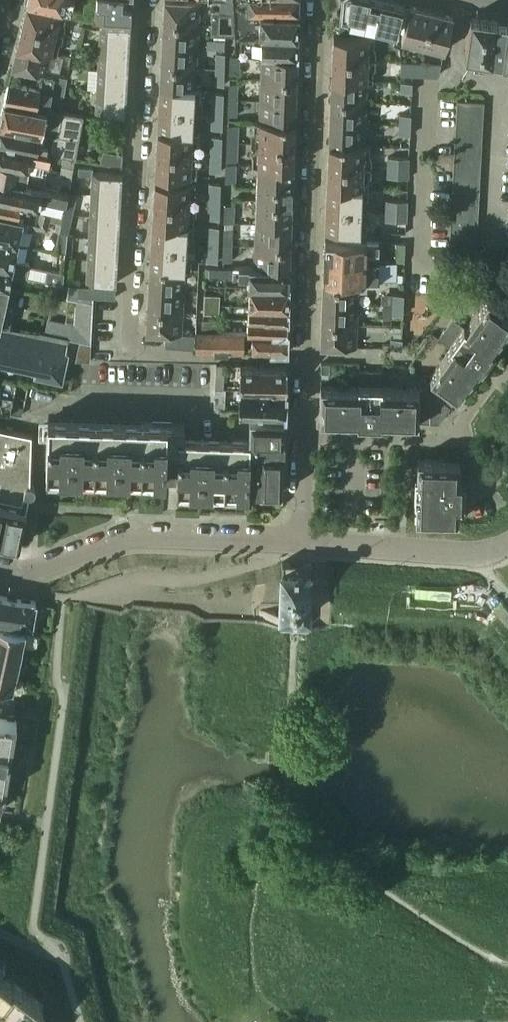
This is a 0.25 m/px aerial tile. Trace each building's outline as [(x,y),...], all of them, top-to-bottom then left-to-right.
[(27,2),(71,11),(74,0),(27,0),(27,2)] [(179,0),(165,0),(164,22),(199,24),(200,1),(179,0)] [(220,13),(298,15),(299,0),(233,0),(233,1),(221,1),(220,13)] [(389,0),(343,0),(341,16),(398,30),(404,4),(389,0)] [(57,54),(67,11),(27,2),(17,45),(51,53),(57,54)] [(131,19),(132,7),(96,4),(95,17),(131,19)] [(423,45),(432,11),(410,5),(402,39),(423,45)] [(454,17),(432,11),(423,45),(445,50),(454,17)] [(212,13),(212,36),(225,36),(241,36),(261,37),(298,38),(298,15),(220,13),(212,13)] [(493,59),(499,21),(471,16),(465,55),(493,59)] [(379,36),(379,31),(341,21),(338,34),(334,34),(333,45),(374,47),(375,36),(379,36)] [(499,21),(493,59),(507,61),(507,22),(499,21)] [(198,48),(199,24),(164,22),(163,46),(198,48)] [(131,25),(101,24),(100,46),(129,48),(131,25)] [(241,50),(240,55),(262,56),(297,58),(298,38),(261,37),(241,36),(240,46),(241,48),(241,50)] [(225,49),(225,40),(207,40),(207,49),(225,49)] [(46,73),(51,53),(17,45),(12,66),(22,68),(39,72),(46,73)] [(374,58),(374,47),(333,45),(333,57),(374,58)] [(128,70),(129,48),(100,46),(99,68),(128,70)] [(197,70),(198,48),(163,46),(162,68),(197,70)] [(223,85),(225,53),(217,53),(216,85),(223,85)] [(239,73),(240,55),(231,55),(231,73),(239,73)] [(296,80),(297,58),(262,56),(261,79),(296,80)] [(373,70),(374,58),(333,57),(332,68),(373,70)] [(439,74),(442,64),(401,62),(401,73),(439,74)] [(18,83),(22,68),(12,66),(8,81),(18,83)] [(127,94),(128,70),(99,68),(97,92),(127,94)] [(196,88),(197,70),(162,68),(160,86),(196,88)] [(373,80),(373,70),(332,68),(332,83),(367,85),(367,80),(373,80)] [(54,75),(46,73),(39,72),(36,87),(40,87),(37,106),(49,109),(49,108),(54,75)] [(68,77),(67,76),(55,74),(54,75),(49,108),(62,110),(68,77)] [(261,79),(260,100),(296,101),(296,80),(261,79)] [(18,83),(8,81),(4,101),(37,106),(40,87),(36,87),(18,83)] [(413,82),(402,81),(401,92),(412,92),(413,82)] [(238,83),(230,82),(230,98),(238,99),(238,83)] [(366,103),(367,85),(332,83),(331,102),(366,103)] [(202,88),(196,88),(160,86),(160,98),(201,100),(202,88)] [(126,114),(127,94),(97,92),(96,112),(126,114)] [(212,93),(211,129),(214,129),(222,129),(223,93),(215,93),(212,93)] [(200,112),(201,100),(160,98),(159,110),(200,112)] [(237,115),(238,99),(230,98),(229,115),(237,115)] [(260,100),(260,121),(295,123),(296,101),(260,100)] [(484,116),(485,102),(458,100),(457,114),(484,116)] [(49,109),(37,106),(4,101),(0,119),(0,123),(40,131),(53,133),(51,146),(50,153),(63,156),(60,173),(71,175),(75,157),(80,129),(81,129),(84,115),(49,109)] [(331,104),(330,122),(366,123),(366,103),(331,102),(331,104)] [(199,123),(200,112),(159,110),(159,120),(199,123)] [(411,115),(401,114),(400,135),(410,135),(411,115)] [(483,128),(484,116),(457,114),(456,127),(483,128)] [(199,134),(199,123),(159,120),(158,132),(199,134)] [(254,122),(253,144),(294,144),(294,142),(295,123),(260,121),(254,121),(254,122)] [(330,122),(329,142),(365,144),(366,123),(330,122)] [(40,131),(0,123),(0,144),(50,153),(51,146),(37,143),(40,131)] [(239,125),(229,124),(228,143),(238,143),(239,125)] [(483,141),(483,128),(456,127),(456,139),(483,141)] [(198,145),(199,134),(158,132),(157,143),(198,145)] [(210,136),(209,172),(213,172),(220,172),(222,137),(214,136),(210,136)] [(482,152),(483,141),(456,139),(455,150),(482,152)] [(370,144),(365,144),(329,142),(329,156),(370,157),(370,144)] [(198,156),(198,145),(157,143),(157,153),(198,156)] [(238,160),(238,143),(228,143),(227,160),(238,160)] [(50,153),(0,144),(0,161),(46,170),(52,163),(48,163),(50,153)] [(253,144),(252,165),(258,165),(293,166),(294,144),(253,144)] [(482,165),(482,152),(455,150),(454,163),(482,165)] [(121,166),(122,154),(104,151),(102,162),(121,166)] [(197,165),(198,156),(157,153),(156,163),(197,165)] [(369,168),(370,157),(329,156),(328,166),(369,168)] [(409,178),(409,158),(388,157),(387,177),(409,178)] [(46,170),(0,161),(0,178),(25,183),(27,175),(48,180),(50,171),(46,170)] [(196,175),(197,165),(156,163),(155,174),(196,175)] [(481,176),(482,165),(454,163),(454,175),(481,176)] [(236,164),(227,164),(226,181),(235,181),(236,164)] [(258,165),(257,185),(292,186),(293,166),(258,165)] [(328,167),(328,176),(369,178),(369,168),(328,166),(328,167)] [(93,168),(79,167),(79,174),(94,175),(93,195),(121,196),(122,174),(93,173),(93,168)] [(480,191),(481,176),(454,175),(453,189),(480,191)] [(328,176),(327,186),(369,188),(369,178),(328,176)] [(67,192),(25,183),(0,178),(0,196),(22,200),(39,204),(39,203),(64,209),(67,192)] [(196,193),(196,181),(155,179),(154,191),(196,193)] [(219,218),(220,183),(210,183),(209,218),(219,218)] [(257,185),(257,201),(292,202),(292,196),(292,195),(292,189),(292,186),(257,185)] [(368,199),(369,188),(327,186),(327,197),(368,199)] [(480,202),(480,191),(453,189),(452,200),(480,202)] [(195,204),(196,193),(154,191),(154,202),(195,204)] [(120,218),(121,196),(93,195),(91,217),(120,218)] [(22,200),(0,196),(0,213),(35,221),(37,212),(20,208),(22,200)] [(76,199),(67,197),(60,231),(69,233),(76,199)] [(368,210),(368,199),(327,197),(327,208),(368,210)] [(408,201),(386,200),(386,220),(406,221),(408,201)] [(479,214),(480,202),(452,200),(452,213),(479,214)] [(256,212),(256,223),(291,225),(292,202),(257,201),(256,212)] [(194,216),(195,204),(154,202),(153,214),(194,216)] [(18,244),(22,224),(48,230),(50,220),(61,222),(62,218),(64,209),(39,203),(39,204),(37,212),(35,221),(0,213),(0,239),(18,244)] [(235,204),(225,204),(225,221),(234,222),(235,204)] [(327,208),(326,220),(367,221),(368,210),(327,208)] [(478,226),(479,214),(452,213),(451,224),(478,226)] [(194,226),(194,216),(153,214),(153,223),(194,226)] [(119,240),(120,218),(91,217),(90,238),(119,240)] [(326,220),(326,230),(334,231),(367,232),(367,221),(326,220)] [(193,236),(194,226),(153,223),(152,234),(193,236)] [(256,223),(255,245),(290,246),(291,225),(256,223)] [(478,239),(478,226),(451,224),(450,237),(478,239)] [(217,262),(218,226),(208,226),(207,261),(217,262)] [(232,228),(224,228),(223,260),(231,260),(232,228)] [(67,253),(69,233),(60,231),(55,251),(67,253)] [(193,247),(193,236),(152,234),(151,245),(193,247)] [(477,251),(478,239),(450,237),(450,250),(477,251)] [(118,261),(119,240),(90,238),(89,260),(118,261)] [(325,238),(325,240),(325,246),(326,246),(325,271),(324,272),(324,280),(359,281),(380,281),(380,280),(378,280),(379,242),(367,241),(367,240),(325,238)] [(18,244),(0,239),(0,267),(13,269),(12,273),(20,275),(26,276),(28,262),(15,260),(18,244)] [(192,258),(193,247),(151,245),(151,255),(192,258)] [(255,266),(254,268),(289,268),(290,246),(255,245),(255,266)] [(192,269),(192,258),(151,255),(150,270),(185,272),(185,269),(192,269)] [(116,283),(118,261),(89,260),(88,281),(116,283)] [(0,267),(0,282),(1,282),(1,284),(9,286),(9,287),(11,278),(14,279),(14,281),(25,283),(26,277),(20,275),(12,273),(13,269),(0,267)] [(63,284),(65,271),(46,268),(44,281),(63,284)] [(289,287),(289,268),(254,268),(233,268),(205,268),(204,277),(248,278),(248,286),(249,286),(289,287)] [(184,290),(185,272),(150,270),(149,288),(184,290)] [(324,280),(323,302),(358,303),(358,302),(359,281),(324,280)] [(9,287),(9,286),(1,284),(1,282),(0,282),(0,326),(1,325),(7,326),(10,324),(13,310),(12,308),(5,307),(9,287)] [(288,307),(289,287),(249,286),(248,305),(288,307)] [(116,288),(79,287),(79,295),(116,297),(116,288)] [(183,312),(184,290),(149,288),(148,310),(183,312)] [(403,314),(403,294),(394,293),(393,314),(403,314)] [(220,295),(205,294),(205,304),(220,304),(220,295)] [(488,297),(466,327),(452,317),(446,327),(487,360),(492,353),(490,352),(507,327),(507,311),(488,297)] [(119,324),(119,301),(94,301),(94,324),(119,324)] [(323,302),(322,324),(357,325),(358,303),(323,302)] [(219,313),(220,304),(205,304),(204,312),(219,313)] [(455,304),(450,310),(458,316),(462,309),(455,304)] [(248,305),(248,318),(288,319),(288,307),(248,305)] [(182,333),(183,312),(148,310),(147,331),(166,333),(165,346),(196,348),(196,334),(182,333)] [(76,333),(77,323),(46,317),(43,331),(68,336),(68,337),(76,333)] [(287,333),(288,319),(248,318),(248,332),(287,333)] [(220,319),(203,319),(203,331),(219,331),(220,319)] [(356,347),(357,325),(322,324),(321,346),(356,347)] [(68,337),(68,336),(43,331),(39,330),(39,331),(0,326),(0,366),(62,380),(68,351),(65,351),(68,337)] [(481,367),(484,364),(487,360),(446,327),(439,336),(451,346),(430,377),(431,378),(423,388),(436,397),(436,396),(450,406),(479,366),(481,367)] [(244,332),(219,331),(203,331),(196,331),(196,334),(196,348),(196,349),(243,350),(244,341),(244,332)] [(120,360),(119,332),(92,333),(93,361),(120,360)] [(287,351),(287,333),(248,332),(244,332),(244,341),(248,341),(248,337),(251,337),(252,350),(287,351)] [(402,338),(392,337),(391,348),(401,349),(402,338)] [(78,340),(77,361),(90,361),(91,343),(78,340)] [(329,372),(330,363),(321,362),(321,372),(329,372)] [(223,387),(224,364),(216,364),(215,387),(223,387)] [(240,365),(240,388),(285,388),(286,390),(286,366),(274,366),(240,365)] [(370,423),(371,370),(359,370),(358,386),(321,385),(320,419),(357,420),(357,422),(370,423)] [(430,405),(436,397),(423,388),(382,387),(383,370),(371,370),(370,423),(375,423),(375,420),(430,422),(430,405)] [(223,388),(223,387),(215,387),(214,410),(224,410),(225,388),(223,388)] [(285,412),(285,388),(240,388),(239,411),(285,412)] [(438,422),(450,406),(436,396),(436,397),(430,405),(430,422),(438,422)] [(9,412),(11,400),(0,397),(0,410),(9,412)] [(184,424),(48,419),(46,480),(55,480),(55,475),(132,478),(132,483),(177,484),(176,493),(216,494),(215,499),(234,500),(234,495),(248,495),(248,491),(282,492),(283,452),(285,452),(285,445),(284,445),(284,418),(249,417),(249,439),(184,437),(184,424)] [(27,504),(29,494),(31,494),(33,493),(34,492),(35,489),(35,487),(34,485),(33,484),(30,483),(31,434),(0,428),(0,542),(19,546),(27,504)] [(460,479),(460,460),(417,459),(417,489),(464,490),(465,479),(460,479)] [(464,502),(464,490),(417,489),(416,519),(458,520),(459,502),(464,502)] [(282,572),(280,612),(280,613),(296,614),(309,614),(311,573),(298,573),(282,572)] [(36,602),(0,595),(0,620),(14,622),(13,627),(24,629),(25,625),(32,626),(36,602)] [(13,689),(25,629),(24,629),(13,627),(14,622),(0,620),(0,686),(13,689)] [(0,686),(0,717),(12,719),(19,690),(13,689),(0,686)] [(0,717),(0,809),(1,809),(4,792),(16,720),(12,719),(0,717)] [(5,979),(4,980),(0,976),(0,1021),(43,1021),(44,1021),(45,1021),(45,1019),(44,1020),(42,1006),(43,1005),(43,1004),(33,998),(34,997),(32,996),(32,997),(24,991),(25,990),(24,989),(23,990),(15,985),(16,984),(15,983),(12,986),(6,981),(6,980),(5,979)]
